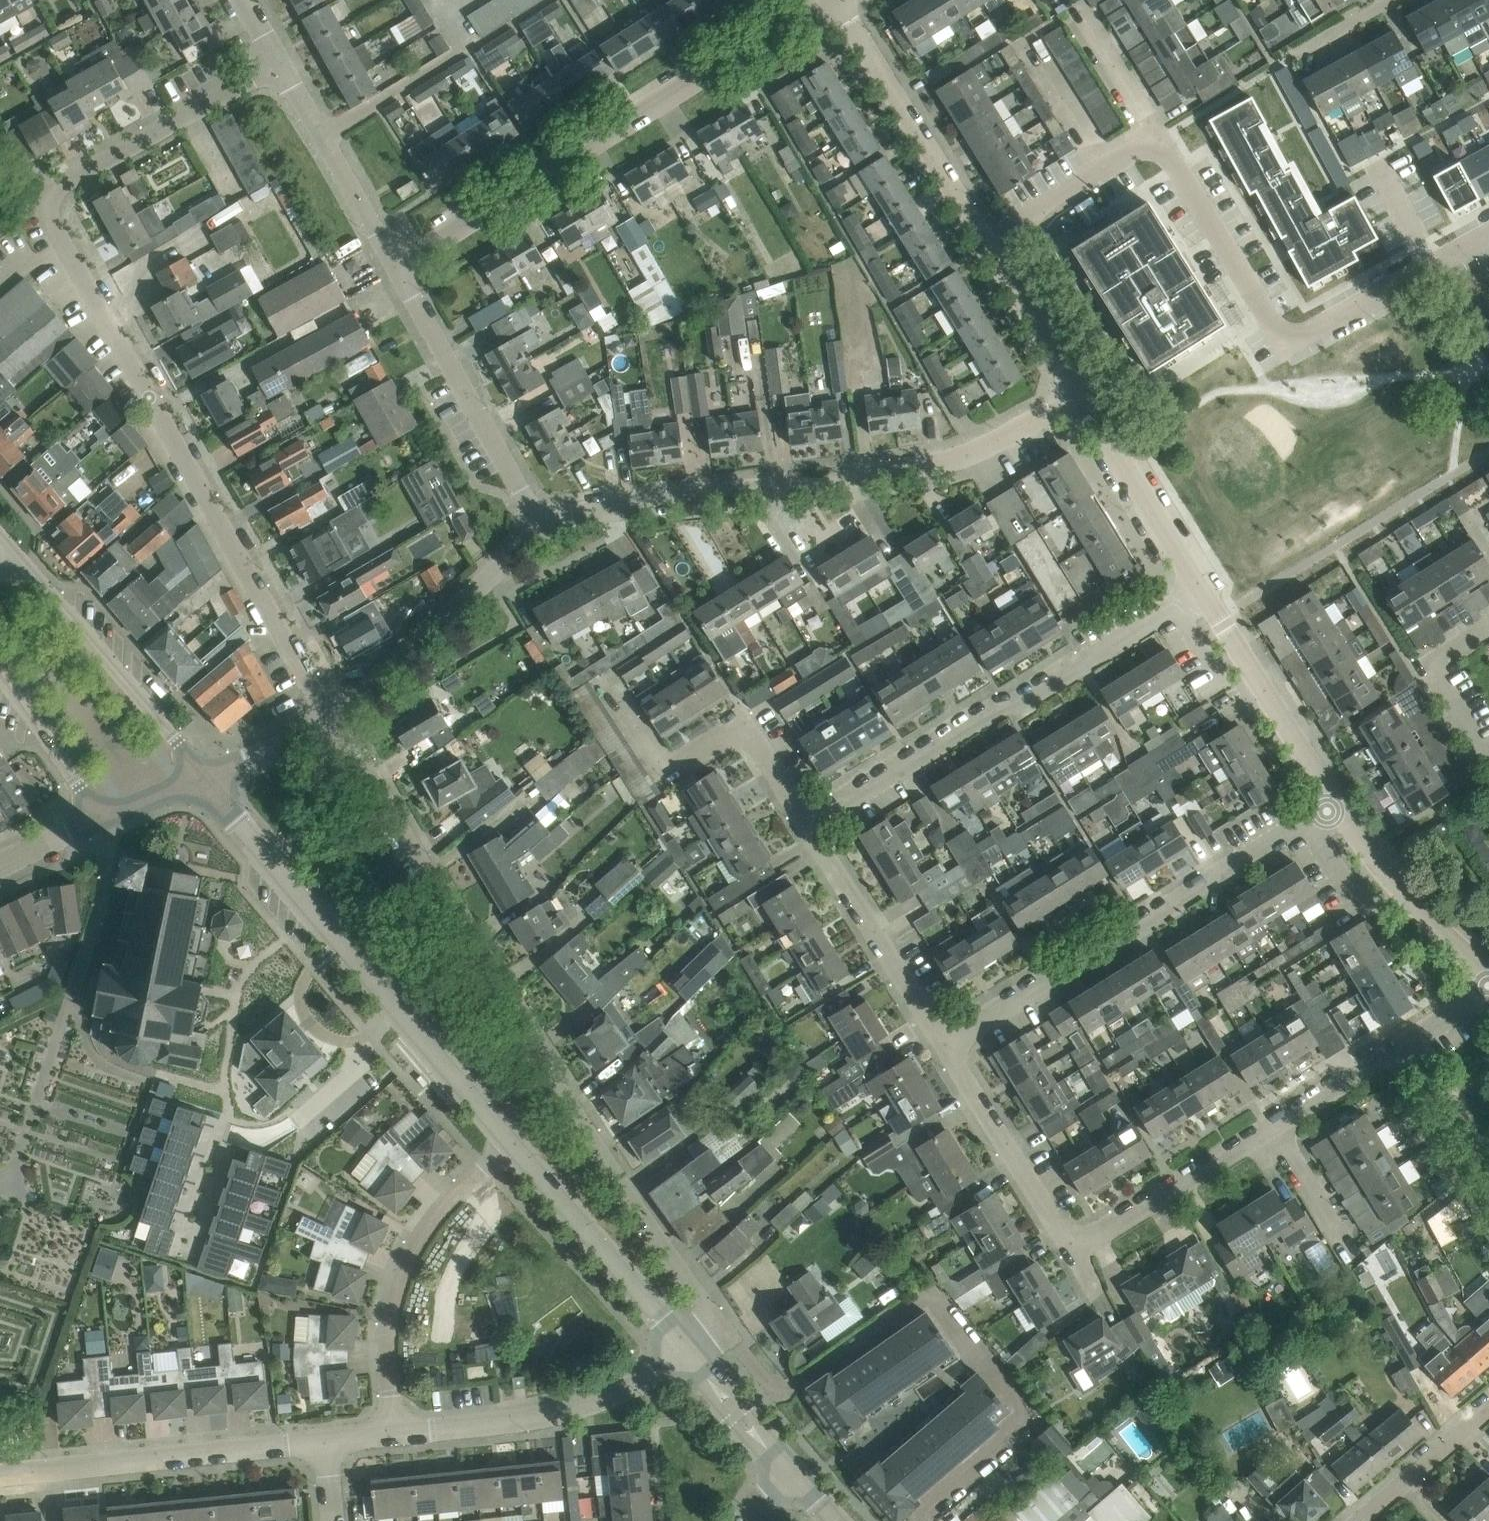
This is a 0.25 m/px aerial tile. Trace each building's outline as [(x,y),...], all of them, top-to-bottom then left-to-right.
[(11,5),(8,0),(0,0),(0,22),(16,13),(11,5)] [(115,11),(109,0),(98,0),(95,2),(104,18),(115,11)] [(171,30),(202,13),(197,3),(191,7),(187,0),(172,0),(152,11),(153,11),(139,19),(146,32),(160,24),(165,33),(171,30)] [(152,11),(172,0),(146,0),(152,11)] [(301,12),(300,13),(300,14),(325,0),(326,0),(294,0),(301,12)] [(425,8),(420,0),(406,0),(414,15),(425,8)] [(489,3),(503,24),(514,18),(502,0),(494,0),(489,3)] [(514,18),(524,11),(517,0),(502,0),(514,18)] [(524,11),(535,4),(532,0),(517,0),(524,11)] [(593,13),(597,9),(605,5),(602,0),(584,0),(593,13)] [(665,6),(680,29),(701,16),(691,0),(674,0),(665,6)] [(701,16),(722,2),(721,0),(691,0),(701,16)] [(931,36),(909,0),(903,0),(902,1),(905,5),(894,12),(893,12),(892,12),(901,26),(894,30),(906,50),(913,46),(914,47),(915,46),(931,36)] [(948,25),(933,0),(909,0),(931,36),(948,25)] [(958,0),(933,0),(948,25),(953,32),(960,28),(955,21),(966,14),(958,0)] [(983,4),(981,0),(958,0),(966,14),(983,4)] [(1143,0),(1126,0),(1127,2),(1123,5),(1120,0),(1088,0),(1093,8),(1099,5),(1106,15),(1110,21),(1143,0)] [(1174,5),(1171,0),(1143,0),(1110,21),(1116,30),(1136,17),(1142,26),(1174,5)] [(1214,8),(1225,26),(1230,23),(1240,17),(1230,0),(1227,0),(1219,5),(1217,6),(1214,8)] [(1302,0),(1283,0),(1288,8),(1292,6),(1302,0)] [(1343,2),(1342,0),(1302,0),(1292,6),(1294,9),(1300,5),(1310,22),(1343,2)] [(1469,46),(1444,0),(1438,0),(1430,4),(1428,0),(1424,2),(1452,55),(1469,46)] [(1487,36),(1467,0),(1444,0),(1469,46),(1487,36)] [(1487,36),(1488,40),(1488,0),(1467,0),(1487,36)] [(556,1),(540,11),(547,23),(563,13),(556,2),(556,1)] [(1451,56),(1452,55),(1424,2),(1416,6),(1419,11),(1407,17),(1406,17),(1425,53),(1444,42),(1451,56)] [(489,3),(479,10),(492,31),(503,24),(489,3)] [(1132,56),(1186,24),(1174,5),(1142,26),(1149,37),(1128,50),(1132,56)] [(1260,5),(1248,12),(1257,26),(1266,20),(1264,16),(1266,14),(1260,5)] [(327,6),(303,19),(304,20),(305,20),(317,41),(340,28),(327,6)] [(665,6),(643,19),(658,43),(680,29),(665,6)] [(402,43),(434,23),(425,8),(414,15),(393,27),(402,43)] [(479,10),(468,16),(482,38),(492,31),(479,10)] [(540,11),(519,25),(526,37),(533,33),(540,28),(548,23),(547,23),(540,11)] [(1019,24),(1025,34),(1044,23),(1037,12),(1019,24)] [(190,63),(227,42),(220,29),(214,33),(202,13),(171,30),(190,63)] [(643,19),(622,33),(637,56),(658,43),(643,19)] [(1272,22),(1259,30),(1267,42),(1280,35),(1279,34),(1280,31),(1275,23),(1272,23),(1272,22)] [(27,34),(34,45),(50,35),(44,24),(27,34)] [(1012,42),(1025,34),(1019,24),(1006,32),(1012,42)] [(1070,35),(1064,26),(1063,24),(1043,37),(1049,47),(1070,35)] [(1164,61),(1197,41),(1186,24),(1132,56),(1137,65),(1158,53),(1164,61)] [(1247,27),(1236,34),(1239,41),(1241,40),(1251,34),(1247,27)] [(1418,77),(1413,66),(1391,27),(1385,31),(1387,35),(1375,41),(1394,76),(1395,76),(1400,87),(1418,77)] [(340,28),(317,41),(329,63),(353,50),(340,28)] [(430,41),(439,56),(450,49),(441,34),(436,28),(424,35),(428,42),(430,41)] [(527,50),(520,39),(514,28),(497,39),(504,50),(505,49),(512,59),(527,50)] [(66,31),(50,40),(56,49),(72,40),(66,31)] [(1005,40),(1000,32),(996,31),(982,40),(989,50),(1005,40)] [(622,33),(600,46),(616,71),(617,70),(617,69),(637,56),(622,33)] [(18,54),(34,45),(27,34),(12,42),(18,54)] [(1055,56),(1075,43),(1070,35),(1049,47),(1055,56)] [(483,48),(484,50),(490,59),(504,50),(497,39),(483,48)] [(971,61),(989,50),(982,40),(964,51),(971,61)] [(1154,92),(1208,59),(1197,41),(1164,61),(1171,73),(1150,86),(1154,92)] [(1395,76),(1394,76),(1375,41),(1363,48),(1361,44),(1355,47),(1377,86),(1395,76)] [(559,60),(546,68),(547,70),(553,80),(567,101),(589,88),(575,66),(559,42),(551,48),(559,60)] [(1061,66),(1081,53),(1075,43),(1055,56),(1061,66)] [(353,50),(329,63),(342,85),(365,72),(376,66),(364,44),(353,50)] [(13,56),(6,45),(0,49),(0,63),(13,56)] [(1358,96),(1377,86),(1355,47),(1349,50),(1351,54),(1340,61),(1337,56),(1336,57),(1358,96)] [(954,72),(971,61),(964,51),(948,61),(954,72)] [(142,62),(136,52),(124,58),(130,68),(142,62)] [(596,53),(575,66),(589,88),(609,75),(610,75),(611,75),(596,53)] [(1067,76),(1088,64),(1081,53),(1061,66),(1067,76)] [(1341,106),(1358,96),(1336,57),(1319,66),(1341,106)] [(111,58),(89,70),(106,101),(119,94),(127,89),(130,96),(142,89),(130,68),(124,58),(114,64),(111,58)] [(1229,71),(1219,77),(1208,59),(1154,92),(1160,101),(1180,88),(1187,99),(1197,92),(1204,102),(1236,82),(1229,71)] [(80,74),(67,82),(84,113),(93,108),(106,101),(89,70),(88,70),(83,60),(75,65),(80,74)] [(449,69),(455,80),(471,70),(464,60),(449,69)] [(1021,61),(1010,68),(1012,71),(1008,73),(1012,79),(1016,77),(1019,82),(1030,76),(1021,61)] [(142,89),(154,83),(142,62),(130,68),(142,89)] [(806,105),(840,83),(826,62),(772,97),(785,118),(802,107),(795,97),(808,89),(814,99),(806,105)] [(981,62),(936,90),(937,91),(944,102),(940,105),(942,108),(981,85),(991,79),(981,62)] [(1074,87),(1094,74),(1088,64),(1067,76),(1074,87)] [(1322,116),(1341,106),(1319,66),(1313,70),(1316,74),(1304,80),(1303,80),(1322,116)] [(1286,67),(1276,72),(1279,79),(1290,74),(1286,67)] [(545,86),(532,93),(546,115),(567,101),(553,80),(547,70),(539,76),(545,86)] [(365,72),(342,85),(354,106),(352,107),(353,108),(378,94),(365,72)] [(454,91),(450,84),(443,73),(428,82),(439,100),(454,91)] [(1080,96),(1100,84),(1094,74),(1074,87),(1080,96)] [(1290,74),(1279,79),(1283,86),(1294,81),(1290,74)] [(1488,91),(1483,81),(1481,76),(1467,83),(1476,98),(1488,91)] [(524,80),(502,94),(525,129),(525,128),(546,115),(532,93),(524,80)] [(1294,81),(1283,86),(1287,93),(1297,88),(1294,81)] [(45,94),(53,107),(41,113),(59,144),(92,126),(89,119),(88,119),(67,82),(45,94)] [(438,101),(439,100),(428,82),(412,92),(419,103),(426,99),(431,107),(439,103),(438,101)] [(828,121),(853,105),(840,83),(806,105),(812,114),(820,109),(828,121)] [(1032,102),(1042,96),(1034,83),(1024,89),(1032,102)] [(1086,107),(1107,94),(1100,84),(1080,96),(1086,107)] [(957,124),(992,103),(981,85),(942,108),(947,116),(951,113),(957,124)] [(1297,88),(1287,93),(1291,100),(1301,95),(1297,88)] [(1460,107),(1454,96),(1453,92),(1442,99),(1449,112),(1460,107)] [(1093,118),(1113,105),(1107,94),(1086,107),(1093,118)] [(1301,95),(1291,100),(1295,107),(1305,102),(1301,95)] [(1041,117),(1051,111),(1042,96),(1032,102),(1041,117)] [(1252,97),(1209,120),(1249,193),(1248,193),(1249,195),(1255,191),(1308,287),(1357,260),(1357,261),(1358,260),(1353,251),(1377,238),(1354,196),(1329,209),(1328,210),(1329,211),(1317,217),(1290,169),(1285,172),(1261,127),(1267,123),(1266,122),(1266,123),(1252,97)] [(493,114),(481,122),(497,146),(517,133),(518,133),(519,133),(497,98),(487,104),(493,114)] [(1439,118),(1449,112),(1442,99),(1432,104),(1436,111),(1426,117),(1430,124),(1439,118)] [(399,101),(384,110),(390,121),(391,121),(404,113),(406,112),(405,111),(399,101)] [(1305,102),(1295,107),(1298,114),(1309,109),(1305,102)] [(964,144),(1002,120),(992,103),(957,124),(966,137),(961,139),(964,144)] [(737,145),(738,144),(750,137),(753,141),(764,134),(746,104),(722,119),(737,145)] [(841,143),(867,127),(853,105),(828,121),(841,143)] [(1099,127),(1120,115),(1113,105),(1093,118),(1099,127)] [(1402,125),(1417,117),(1411,106),(1396,114),(1402,125)] [(1309,109),(1298,114),(1302,121),(1313,116),(1309,109)] [(1390,111),(1376,119),(1381,130),(1396,122),(1390,111)] [(26,163),(59,144),(41,113),(20,125),(15,116),(3,123),(26,163)] [(218,137),(239,125),(232,114),(211,125),(218,137)] [(1099,127),(1107,139),(1127,127),(1120,115),(1099,127)] [(1472,115),(1464,119),(1470,129),(1478,125),(1472,115)] [(1313,116),(1302,121),(1306,128),(1316,122),(1313,116)] [(797,141),(809,134),(799,117),(787,124),(797,141)] [(1053,137),(1063,130),(1055,117),(1045,124),(1053,137)] [(743,154),(738,144),(737,145),(722,119),(698,133),(715,162),(717,161),(726,175),(735,169),(731,162),(743,154)] [(1464,119),(1458,123),(1463,133),(1470,129),(1464,119)] [(979,159),(1013,138),(1002,120),(964,144),(968,151),(973,148),(979,159)] [(431,136),(430,136),(454,173),(475,159),(460,135),(452,122),(431,135),(431,136)] [(481,122),(460,135),(475,159),(497,146),(481,122)] [(224,148),(245,136),(239,125),(218,137),(224,148)] [(855,164),(880,149),(867,127),(841,143),(855,164)] [(1319,127),(1308,133),(1312,139),(1323,134),(1319,127)] [(1058,155),(1073,145),(1063,130),(1053,137),(1054,138),(1049,141),(1058,155)] [(809,134),(797,141),(806,156),(818,149),(809,134)] [(986,179),(1024,155),(1030,151),(1020,134),(1014,138),(1013,138),(979,159),(987,171),(983,174),(986,179)] [(1323,134),(1312,139),(1314,143),(1316,147),(1327,141),(1323,134)] [(231,159),(251,148),(245,136),(224,148),(231,159)] [(430,136),(409,150),(433,188),(434,187),(433,186),(454,173),(430,136)] [(1373,154),(1386,147),(1382,138),(1368,146),(1373,154)] [(1427,139),(1420,144),(1426,154),(1433,150),(1427,139)] [(1327,141),(1316,147),(1320,154),(1330,148),(1327,141)] [(1420,144),(1413,147),(1419,158),(1426,154),(1420,144)] [(804,179),(798,168),(801,167),(788,146),(779,151),(786,163),(784,163),(790,173),(796,183),(804,179)] [(649,162),(664,186),(678,179),(680,183),(691,176),(674,147),(649,162)] [(237,171),(258,159),(251,148),(231,159),(237,171)] [(1330,148),(1320,154),(1324,161),(1334,155),(1330,148)] [(1350,167),(1368,157),(1363,148),(1345,158),(1350,167)] [(1457,163),(1477,200),(1488,193),(1488,164),(1481,150),(1457,163)] [(1001,195),(1036,174),(1024,155),(986,179),(990,185),(994,183),(1001,194),(1001,195)] [(1334,155),(1324,161),(1328,168),(1338,162),(1334,155)] [(873,193),(898,177),(885,156),(859,171),(873,193)] [(243,182),(264,170),(258,159),(237,171),(243,182)] [(822,184),(834,177),(824,161),(812,168),(822,184)] [(652,194),(664,186),(649,162),(625,176),(643,205),(655,198),(652,194)] [(1338,162),(1328,168),(1331,175),(1342,169),(1338,162)] [(1457,163),(1433,176),(1437,183),(1453,213),(1477,200),(1457,163)] [(135,167),(121,176),(127,186),(130,184),(134,182),(141,178),(135,167)] [(1342,169),(1331,175),(1335,182),(1346,176),(1342,169)] [(250,194),(271,182),(264,170),(243,182),(250,194)] [(1346,176),(1335,182),(1337,185),(1339,189),(1350,183),(1346,176)] [(886,214),(911,199),(898,177),(873,193),(886,214)] [(413,180),(397,191),(403,201),(420,190),(413,180)] [(714,188),(722,201),(732,195),(725,182),(714,188)] [(826,192),(835,208),(847,201),(844,195),(848,192),(842,182),(826,192)] [(111,228),(135,214),(121,188),(96,202),(111,228)] [(713,189),(701,195),(708,209),(720,202),(713,189)] [(578,204),(592,229),(606,221),(609,226),(619,220),(601,190),(578,204)] [(220,210),(212,196),(189,210),(192,215),(197,224),(220,210)] [(900,236),(925,220),(911,199),(886,214),(900,236)] [(1147,202),(1072,250),(1149,372),(1224,325),(1147,202)] [(129,252),(150,240),(149,239),(154,236),(166,229),(159,216),(153,204),(135,214),(111,228),(126,254),(129,252)] [(580,237),(592,229),(578,204),(553,219),(570,248),(582,241),(580,237)] [(852,236),(863,228),(855,212),(842,219),(852,236)] [(174,224),(180,235),(198,225),(197,224),(192,215),(174,224)] [(634,216),(616,227),(631,253),(632,253),(648,280),(652,287),(667,279),(653,256),(646,244),(649,243),(646,237),(639,224),(634,216)] [(656,231),(649,219),(639,224),(646,237),(656,231)] [(9,230),(0,220),(0,237),(9,230)] [(913,257),(938,242),(925,220),(900,236),(913,257)] [(166,229),(154,236),(160,246),(180,235),(174,224),(166,229)] [(221,253),(241,242),(231,224),(211,235),(221,253)] [(852,236),(861,251),(872,244),(863,228),(852,236)] [(506,247),(522,274),(534,267),(536,270),(546,263),(529,233),(506,247)] [(926,279),(952,264),(938,242),(913,257),(926,279)] [(509,281),(522,274),(506,247),(480,262),(498,292),(510,284),(509,281)] [(169,294),(187,284),(199,278),(187,256),(158,272),(169,294)] [(877,280),(889,273),(879,256),(867,263),(877,280)] [(346,299),(325,260),(257,298),(279,337),(346,299)] [(572,280),(565,268),(555,273),(562,285),(572,280)] [(208,287),(212,295),(222,312),(227,309),(238,302),(253,294),(239,270),(208,287)] [(945,308),(969,292),(956,270),(931,286),(944,307),(945,308)] [(890,301),(901,295),(889,273),(877,280),(890,301)] [(28,281),(26,278),(0,300),(0,343),(47,303),(28,281)] [(628,292),(649,326),(670,317),(684,309),(667,279),(652,287),(648,280),(628,292)] [(577,289),(572,280),(562,285),(567,294),(577,289)] [(222,312),(212,295),(199,302),(199,301),(194,303),(186,289),(155,306),(171,334),(194,321),(196,326),(204,321),(222,312)] [(868,292),(855,296),(858,308),(871,305),(868,292)] [(983,314),(969,292),(945,308),(958,329),(983,314)] [(742,296),(718,304),(722,337),(748,333),(745,317),(744,308),(742,296)] [(534,298),(524,304),(531,317),(541,311),(534,298)] [(912,298),(893,309),(906,331),(917,324),(924,320),(923,317),(912,298)] [(477,331),(493,322),(509,313),(501,299),(469,318),(477,331)] [(238,302),(227,309),(233,320),(245,314),(238,302)] [(77,337),(47,303),(0,343),(0,404),(54,358),(54,357),(77,337)] [(606,314),(599,304),(588,311),(594,321),(606,314)] [(222,312),(204,321),(209,332),(179,349),(193,376),(234,354),(223,335),(237,327),(233,320),(227,309),(222,312)] [(370,342),(365,333),(354,312),(252,368),(264,388),(269,397),(353,352),(370,342)] [(971,350),(996,335),(983,314),(958,329),(971,350)] [(510,315),(493,324),(501,339),(518,330),(510,315)] [(917,324),(906,331),(916,347),(927,340),(917,324)] [(722,340),(720,325),(705,327),(707,342),(722,340)] [(500,377),(527,361),(522,352),(526,350),(541,341),(533,327),(487,354),(500,377)] [(985,372),(1009,357),(996,335),(971,350),(985,372)] [(77,337),(54,358),(75,382),(78,379),(95,365),(99,361),(86,347),(77,337)] [(614,340),(610,345),(611,350),(616,354),(621,352),(624,348),(623,343),(619,340),(614,340)] [(932,374),(944,367),(935,352),(922,358),(932,374)] [(775,394),(790,391),(786,359),(784,353),(770,355),(771,361),(775,394)] [(554,376),(550,379),(557,392),(588,375),(578,357),(552,372),(554,376)] [(901,375),(898,357),(886,359),(889,376),(901,375)] [(985,372),(998,394),(1023,378),(1009,357),(985,372)] [(692,411),(687,375),(685,375),(683,360),(672,362),(674,377),(671,377),(676,413),(692,411)] [(500,377),(513,401),(545,383),(538,370),(533,372),(527,361),(500,377)] [(849,390),(844,361),(829,363),(834,393),(849,390)] [(95,365),(78,379),(81,383),(84,387),(93,398),(98,405),(99,405),(115,393),(116,392),(96,367),(95,365)] [(941,390),(942,390),(953,383),(944,367),(932,374),(941,390)] [(687,375),(692,411),(693,417),(710,415),(703,372),(687,374),(687,375)] [(865,372),(849,375),(851,391),(867,388),(865,372)] [(588,375),(557,392),(565,407),(596,389),(588,375)] [(229,380),(204,394),(221,424),(246,410),(229,380)] [(417,425),(392,380),(356,400),(381,445),(417,425)] [(264,388),(249,397),(254,406),(266,399),(269,397),(264,388)] [(895,430),(922,426),(916,390),(901,392),(901,397),(891,398),(895,430)] [(946,396),(945,397),(959,419),(967,413),(969,412),(959,395),(956,390),(946,396)] [(816,441),(812,409),(809,392),(785,396),(786,408),(785,408),(791,445),(816,441)] [(611,407),(610,396),(606,393),(598,398),(605,411),(611,407)] [(105,419),(125,403),(117,394),(98,409),(105,419)] [(255,416),(226,432),(239,456),(269,438),(265,430),(296,412),(286,394),(269,403),(266,399),(254,406),(250,407),(251,409),(255,416)] [(624,394),(613,396),(616,419),(613,420),(614,431),(616,443),(629,441),(627,430),(625,419),(627,419),(624,394)] [(895,430),(891,398),(880,400),(879,395),(865,397),(870,434),(895,430)] [(634,429),(627,430),(629,441),(632,467),(658,463),(653,431),(649,401),(631,403),(633,417),(634,429)] [(816,441),(842,437),(837,401),(822,403),(823,407),(812,409),(816,441)] [(320,403),(306,411),(313,423),(327,416),(320,403)] [(540,449),(566,434),(561,424),(566,421),(559,407),(527,425),(540,449)] [(27,422),(18,412),(1,427),(0,426),(0,444),(27,422)] [(733,416),(738,452),(763,449),(758,412),(733,416)] [(738,452),(733,416),(706,420),(711,456),(738,452)] [(331,418),(320,424),(325,431),(335,424),(331,418)] [(130,423),(131,421),(115,434),(133,456),(147,445),(139,434),(140,434),(139,433),(138,433),(130,423)] [(0,444),(0,473),(3,476),(26,456),(17,447),(35,432),(27,422),(0,444)] [(658,463),(684,460),(679,423),(663,425),(664,429),(653,431),(658,463)] [(616,443),(614,431),(599,440),(604,449),(616,443)] [(567,434),(540,449),(553,473),(585,455),(577,441),(572,444),(569,438),(567,434)] [(364,454),(352,436),(318,454),(329,473),(364,454)] [(249,474),(263,497),(290,481),(283,469),(309,454),(301,440),(258,465),(260,468),(249,474)] [(1037,529),(1094,494),(1093,492),(1092,492),(1068,454),(1069,454),(1069,452),(986,503),(992,513),(996,520),(1012,544),(1037,529)] [(29,506),(76,466),(68,456),(43,477),(36,469),(13,488),(29,506)] [(442,519),(463,507),(436,458),(415,470),(442,519)] [(71,510),(81,502),(69,488),(84,475),(76,466),(29,506),(44,524),(66,504),(71,510)] [(157,494),(175,484),(165,468),(148,478),(157,494)] [(1459,491),(1463,499),(1488,483),(1488,472),(1459,491)] [(366,500),(380,492),(372,477),(342,494),(341,501),(347,512),(366,500)] [(321,482),(270,510),(283,533),(299,524),(301,527),(313,520),(312,519),(328,510),(322,499),(329,495),(321,482)] [(59,540),(58,541),(57,542),(56,543),(79,569),(108,544),(98,532),(108,523),(118,535),(133,522),(132,522),(141,514),(132,504),(130,506),(117,490),(96,508),(89,500),(58,526),(60,529),(54,534),(59,540)] [(185,498),(181,501),(172,491),(153,507),(162,518),(126,549),(118,540),(81,571),(103,596),(157,549),(158,550),(173,537),(172,536),(195,516),(185,498)] [(1037,529),(1012,544),(1014,547),(1016,545),(1063,621),(1142,571),(1094,494),(1037,529)] [(1429,510),(1434,519),(1452,508),(1447,499),(1429,510)] [(340,537),(369,521),(363,512),(370,508),(366,500),(347,512),(313,531),(314,533),(290,547),(295,557),(295,558),(301,568),(310,583),(352,559),(340,537)] [(996,520),(992,513),(985,517),(977,504),(950,521),(964,543),(979,534),(984,542),(996,534),(994,532),(1001,527),(996,520)] [(1416,530),(1434,519),(1429,510),(1411,520),(1416,530)] [(464,541),(478,533),(466,512),(452,520),(464,541)] [(1408,522),(1394,531),(1400,540),(1413,531),(1408,522)] [(223,567),(209,542),(198,523),(177,541),(173,537),(158,550),(168,568),(151,583),(143,573),(110,601),(109,602),(139,638),(164,617),(223,567)] [(906,548),(920,570),(937,560),(945,573),(955,567),(947,554),(933,531),(906,548)] [(893,575),(886,563),(887,563),(871,537),(846,552),(862,578),(875,570),(882,581),(893,575)] [(1473,539),(1454,550),(1475,583),(1486,577),(1488,582),(1488,565),(1473,539)] [(1376,543),(1368,548),(1375,558),(1383,553),(1376,543)] [(328,613),(331,618),(366,598),(359,586),(401,561),(393,547),(334,582),(337,587),(319,598),(322,604),(321,606),(324,612),(328,613)] [(1465,590),(1475,583),(1454,550),(1437,561),(1474,621),(1481,616),(1465,590)] [(848,586),(862,578),(846,552),(820,568),(836,594),(843,605),(855,598),(848,586)] [(992,576),(985,565),(977,553),(962,563),(971,576),(977,586),(992,576)] [(1014,553),(1000,562),(1007,573),(1021,564),(1014,553)] [(1474,621),(1437,561),(1432,553),(1413,563),(1440,606),(1450,599),(1467,625),(1474,621)] [(786,605),(796,599),(803,611),(813,605),(819,615),(831,607),(827,601),(826,602),(815,583),(805,590),(801,583),(802,582),(786,556),(764,570),(780,595),(786,605)] [(604,565),(625,605),(630,614),(648,604),(624,559),(623,560),(623,561),(612,567),(609,562),(604,565)] [(977,586),(983,594),(999,584),(994,574),(998,572),(992,561),(985,565),(992,576),(977,586)] [(1429,612),(1440,606),(1413,563),(1396,574),(1402,583),(1401,584),(1438,643),(1446,638),(1429,612)] [(447,584),(441,573),(435,564),(421,572),(434,593),(448,585),(447,584)] [(625,605),(604,565),(586,575),(608,614),(625,605)] [(218,593),(233,585),(223,567),(164,617),(170,624),(144,645),(162,666),(188,644),(175,629),(196,609),(197,611),(210,600),(219,617),(224,614),(228,610),(218,593)] [(757,610),(780,595),(764,570),(741,584),(757,610)] [(924,572),(912,580),(927,604),(937,597),(939,596),(939,595),(924,572)] [(908,574),(895,583),(913,613),(920,608),(927,604),(912,580),(908,574)] [(568,585),(590,624),(608,614),(586,575),(568,585)] [(971,576),(962,581),(974,599),(983,594),(977,586),(971,576)] [(743,618),(757,610),(741,584),(718,598),(748,646),(756,640),(743,618)] [(1431,647),(1438,643),(1401,584),(1384,595),(1405,629),(1406,628),(1405,627),(1415,621),(1431,647)] [(233,619),(238,617),(236,614),(246,609),(233,585),(218,593),(228,610),(233,619)] [(568,585),(551,595),(573,634),(590,624),(568,585)] [(1356,611),(1368,604),(1358,587),(1346,595),(1356,611)] [(945,599),(952,610),(970,599),(963,588),(945,599)] [(1037,590),(1019,600),(1023,606),(1046,643),(1063,632),(1061,628),(1058,624),(1040,595),(1037,590)] [(1271,640),(1322,607),(1311,590),(1278,611),(1279,612),(1285,621),(1266,633),(1271,640)] [(541,651),(573,634),(551,595),(531,605),(540,621),(526,629),(541,651)] [(927,604),(920,608),(926,618),(943,607),(937,597),(927,604)] [(748,646),(718,598),(695,612),(711,638),(725,659),(748,646)] [(671,628),(682,621),(683,620),(670,600),(658,608),(664,618),(671,628)] [(794,617),(786,605),(778,611),(785,622),(794,617)] [(1029,653),(1046,643),(1023,606),(1006,616),(1029,653)] [(381,640),(405,619),(394,607),(374,625),(368,616),(339,632),(352,656),(381,640)] [(1301,646),(1334,626),(1322,607),(1271,640),(1276,648),(1294,636),(1301,646)] [(913,613),(906,618),(908,622),(912,627),(926,618),(920,608),(913,613)] [(859,627),(848,609),(836,617),(854,647),(878,632),(870,620),(859,627)] [(250,637),(238,617),(233,619),(228,610),(224,614),(228,622),(232,620),(237,629),(212,651),(211,650),(201,659),(188,644),(162,666),(179,687),(205,665),(211,672),(250,637)] [(1369,628),(1379,621),(1375,614),(1365,620),(1369,628)] [(988,627),(1011,665),(1029,653),(1006,616),(988,627)] [(647,644),(659,636),(671,628),(664,618),(641,633),(647,644)] [(669,651),(691,636),(682,621),(671,628),(659,636),(666,645),(669,651)] [(1381,646),(1390,640),(1379,621),(1369,628),(1381,646)] [(888,634),(894,644),(911,634),(905,624),(888,634)] [(1293,675),(1344,643),(1334,626),(1301,646),(1308,657),(1289,669),(1293,675)] [(1005,668),(1011,665),(988,627),(970,638),(990,672),(991,671),(1002,664),(1005,668)] [(637,650),(647,644),(641,633),(627,642),(633,653),(637,650)] [(888,634),(870,644),(876,655),(877,655),(885,650),(894,644),(888,634)] [(980,669),(981,668),(959,635),(943,645),(963,679),(974,672),(977,676),(983,673),(980,669)] [(644,659),(666,645),(659,636),(647,644),(637,650),(640,655),(641,654),(644,659)] [(250,688),(258,702),(261,700),(263,705),(275,698),(272,694),(276,692),(247,642),(248,642),(247,641),(251,638),(250,637),(211,672),(189,690),(204,707),(203,708),(223,731),(253,706),(242,694),(250,688)] [(963,679),(943,645),(942,645),(938,638),(937,639),(936,637),(929,641),(935,650),(925,656),(948,694),(954,691),(951,686),(963,679)] [(1344,643),(1293,675),(1298,683),(1317,671),(1323,681),(1365,654),(1356,640),(1354,637),(1344,643)] [(749,647),(755,657),(763,652),(757,642),(749,647)] [(858,666),(876,655),(870,644),(851,655),(858,666)] [(833,646),(818,656),(824,665),(838,656),(833,646)] [(607,655),(613,665),(627,657),(620,647),(607,655)] [(1162,689),(1183,676),(1167,649),(1166,649),(1166,650),(1146,662),(1162,689)] [(1395,662),(1401,657),(1396,649),(1389,653),(1395,662)] [(816,653),(814,653),(814,652),(795,664),(803,677),(824,665),(818,656),(816,653)] [(649,667),(644,659),(641,654),(640,655),(618,669),(627,682),(649,667)] [(1367,678),(1357,662),(1366,656),(1365,654),(1323,681),(1330,692),(1311,704),(1315,711),(1367,678)] [(599,674),(613,665),(607,655),(593,664),(599,674)] [(943,698),(948,694),(925,656),(908,666),(929,700),(940,693),(943,698)] [(846,657),(828,668),(835,679),(852,668),(846,657)] [(1409,685),(1415,680),(1401,657),(1395,662),(1409,685)] [(729,696),(730,695),(708,661),(686,675),(685,676),(704,706),(705,705),(707,709),(719,702),(717,698),(726,692),(729,696)] [(1140,702),(1162,689),(1146,662),(1124,676),(1140,702)] [(929,700),(908,666),(890,677),(914,716),(931,705),(929,700)] [(685,676),(686,675),(681,667),(671,673),(677,681),(663,690),(682,720),(683,719),(685,724),(697,716),(695,712),(704,706),(685,676)] [(569,693),(590,681),(593,679),(586,668),(563,683),(569,693)] [(770,680),(777,693),(798,680),(790,668),(770,680)] [(828,668),(814,677),(821,688),(835,679),(828,668)] [(455,673),(442,680),(449,692),(462,684),(455,673)] [(1129,710),(1140,702),(1124,676),(1102,689),(1101,689),(1118,716),(1126,729),(1136,722),(1129,710)] [(896,727),(914,716),(890,677),(872,689),(896,727)] [(1367,678),(1315,711),(1320,719),(1339,707),(1345,717),(1344,717),(1345,718),(1378,697),(1367,678)] [(750,693),(744,696),(744,697),(751,709),(772,696),(777,693),(770,680),(750,693)] [(575,703),(596,690),(590,681),(569,693),(575,703)] [(807,681),(794,690),(800,700),(814,692),(807,681)] [(682,720),(663,690),(658,682),(650,687),(655,695),(641,704),(663,738),(664,738),(664,737),(675,730),(673,726),(682,720)] [(851,704),(876,744),(893,734),(863,685),(857,689),(862,697),(851,704)] [(582,714),(602,700),(596,690),(575,703),(582,714)] [(794,690),(775,701),(782,712),(800,700),(794,690)] [(486,693),(475,701),(486,716),(497,708),(486,693)] [(406,747),(419,740),(420,741),(432,734),(436,742),(453,732),(433,698),(405,715),(406,717),(393,724),(406,747)] [(1370,744),(1431,706),(1426,698),(1399,716),(1393,706),(1393,704),(1359,726),(1370,744)] [(589,724),(609,711),(602,700),(582,714),(589,724)] [(876,744),(851,704),(850,704),(848,700),(831,711),(858,755),(876,744)] [(1116,732),(1099,705),(1097,706),(1095,703),(1083,710),(1085,714),(1078,719),(1094,745),(1102,758),(1115,749),(1107,737),(1115,732),(1116,732)] [(1187,731),(1210,717),(1202,705),(1180,720),(1187,731)] [(1408,730),(1436,713),(1431,706),(1370,744),(1381,761),(1414,740),(1408,730)] [(831,711),(829,707),(822,711),(827,719),(815,726),(817,728),(818,728),(841,766),(858,755),(831,711)] [(595,734),(615,721),(609,711),(589,724),(595,734)] [(1102,758),(1094,745),(1078,719),(1056,732),(1072,759),(1080,772),(1102,758)] [(601,744),(621,731),(615,721),(595,734),(596,735),(601,743),(601,744)] [(1243,735),(1238,727),(1238,726),(1211,743),(1211,744),(1200,751),(1213,772),(1251,748),(1250,747),(1254,745),(1247,733),(1243,735)] [(823,777),(841,766),(818,728),(817,728),(800,739),(800,738),(799,739),(820,773),(823,777)] [(1022,786),(1044,772),(1018,731),(1018,732),(1016,729),(1004,736),(1006,739),(996,746),(1013,772),(1022,786)] [(607,754),(628,741),(621,731),(601,744),(607,754)] [(1080,772),(1072,759),(1056,732),(1035,745),(1034,745),(1051,772),(1058,785),(1080,772)] [(1152,738),(1144,743),(1149,752),(1165,742),(1161,734),(1160,733),(1152,738)] [(1165,742),(1149,752),(1150,753),(1156,764),(1188,746),(1179,733),(1165,742)] [(1393,779),(1453,741),(1449,734),(1421,751),(1414,740),(1381,761),(1393,779)] [(601,743),(596,735),(534,783),(548,801),(589,768),(607,754),(601,744),(601,743)] [(614,764),(634,751),(628,741),(607,754),(614,764)] [(1404,797),(1437,776),(1430,766),(1458,748),(1453,741),(1393,779),(1384,785),(1395,803),(1404,797)] [(996,746),(975,759),(991,785),(1013,772),(996,746)] [(1188,746),(1156,764),(1162,775),(1192,757),(1194,756),(1188,746)] [(1221,796),(1264,769),(1251,748),(1213,772),(1220,783),(1215,786),(1221,796)] [(8,762),(0,750),(0,768),(8,762)] [(620,774),(641,761),(634,751),(614,764),(618,770),(620,774)] [(1128,767),(1114,776),(1115,778),(1122,789),(1137,781),(1142,789),(1153,781),(1162,775),(1156,764),(1150,753),(1149,752),(1139,758),(1127,765),(1128,767)] [(1354,754),(1343,761),(1354,778),(1365,771),(1354,754)] [(975,759),(954,772),(977,810),(986,804),(979,793),(991,785),(975,759)] [(460,809),(474,829),(516,797),(501,778),(496,782),(486,765),(470,774),(462,760),(425,781),(439,807),(457,796),(463,807),(460,809)] [(627,784),(647,771),(641,761),(620,774),(627,784)] [(34,815),(28,805),(35,800),(8,762),(0,768),(0,832),(34,815)] [(1264,769),(1226,793),(1232,802),(1244,794),(1251,807),(1251,808),(1279,791),(1278,791),(1281,789),(1274,777),(1270,779),(1264,769)] [(1404,797),(1415,815),(1476,776),(1471,769),(1443,787),(1437,776),(1404,797)] [(634,795),(653,781),(647,771),(627,784),(630,788),(634,795)] [(696,811),(726,793),(726,792),(729,790),(722,779),(719,781),(713,772),(714,772),(713,771),(699,780),(694,773),(679,783),(696,811)] [(968,816),(977,810),(954,772),(933,785),(932,785),(948,812),(949,812),(949,811),(961,804),(968,816)] [(1116,793),(1122,789),(1115,778),(1094,791),(1090,785),(1089,786),(1098,801),(1111,793),(1116,793)] [(640,805),(661,792),(653,781),(634,795),(640,805)] [(1107,815),(1130,801),(1122,789),(1116,793),(1115,798),(1101,806),(1107,815)] [(1189,801),(1183,790),(1176,795),(1174,796),(1181,806),(1189,801)] [(1061,800),(1056,791),(1045,797),(1051,807),(1061,800)] [(710,833),(740,815),(740,814),(743,812),(736,801),(733,803),(726,793),(696,811),(697,812),(689,817),(703,840),(712,835),(710,833)] [(928,824),(939,817),(925,795),(914,802),(928,824)] [(665,832),(675,826),(659,800),(648,806),(665,832)] [(1021,813),(1026,822),(1039,813),(1034,804),(1021,813)] [(1095,823),(1107,815),(1101,806),(1089,813),(1095,823)] [(1188,817),(1201,839),(1212,832),(1199,810),(1188,817)] [(1042,819),(1048,828),(1060,820),(1055,811),(1042,819)] [(502,834),(469,853),(484,878),(516,859),(527,852),(531,849),(531,850),(551,833),(555,829),(542,812),(507,841),(502,834)] [(1166,861),(1188,847),(1172,821),(1160,812),(1142,824),(1149,835),(1150,835),(1166,861)] [(725,855),(754,837),(753,837),(757,834),(750,823),(746,825),(740,815),(710,833),(712,835),(725,855)] [(874,858),(910,835),(913,833),(905,820),(892,828),(887,820),(888,820),(887,819),(860,836),(874,858)] [(1026,829),(1034,842),(1050,832),(1048,828),(1042,819),(1026,829)] [(1435,827),(1442,837),(1452,830),(1445,820),(1435,827)] [(551,833),(531,850),(539,860),(570,833),(566,829),(561,823),(555,829),(551,833)] [(1120,835),(1119,835),(1127,849),(1128,848),(1144,875),(1166,861),(1150,835),(1149,835),(1142,824),(1134,828),(1133,827),(1120,835)] [(998,844),(1008,838),(999,825),(990,830),(993,835),(997,842),(998,844)] [(981,851),(977,846),(967,830),(958,836),(971,857),(981,851)] [(913,863),(925,856),(924,855),(923,856),(910,835),(874,858),(887,879),(913,863)] [(989,848),(997,842),(993,835),(977,846),(981,851),(983,856),(991,851),(989,848)] [(971,857),(958,836),(947,843),(960,864),(971,857)] [(673,856),(684,849),(675,837),(665,843),(671,853),(673,856)] [(715,910),(760,881),(760,880),(759,881),(752,871),(769,860),(769,859),(768,860),(767,859),(771,856),(765,847),(761,849),(754,837),(725,855),(725,856),(724,856),(725,857),(739,878),(738,878),(738,879),(708,898),(715,910)] [(1008,838),(998,844),(1005,855),(1015,850),(1008,838)] [(1476,852),(1483,863),(1485,866),(1488,863),(1488,849),(1487,845),(1476,852)] [(1085,888),(1107,874),(1090,848),(1068,862),(1085,888)] [(1123,888),(1144,875),(1128,848),(1127,849),(1106,862),(1123,888)] [(693,864),(684,849),(673,856),(683,870),(691,865),(693,864)] [(994,873),(983,856),(981,851),(971,857),(984,879),(994,873)] [(1085,888),(1068,862),(1063,853),(1042,866),(1047,875),(1064,901),(1085,888)] [(90,979),(87,993),(94,1003),(97,1003),(95,1012),(106,1014),(100,1040),(116,1044),(117,1046),(120,1045),(123,1053),(121,1054),(123,1057),(126,1055),(131,1060),(130,1063),(133,1064),(134,1061),(140,1062),(140,1065),(143,1065),(142,1062),(151,1060),(152,1062),(154,1061),(153,1059),(159,1054),(162,1055),(161,1059),(163,1059),(201,1067),(202,1062),(207,1034),(194,1032),(195,1024),(198,1025),(206,1019),(210,1001),(204,994),(202,993),(204,984),(203,984),(204,981),(201,980),(201,983),(194,982),(199,956),(202,957),(202,954),(201,954),(199,954),(205,928),(207,929),(208,926),(205,926),(211,898),(200,896),(204,877),(198,875),(189,873),(188,875),(162,870),(162,867),(153,865),(152,866),(149,865),(150,861),(130,857),(124,855),(119,879),(119,881),(132,884),(127,908),(118,952),(115,965),(105,963),(103,972),(101,971),(90,979)] [(614,904),(645,876),(627,856),(596,884),(614,904)] [(670,856),(646,878),(655,888),(679,866),(670,856)] [(975,884),(984,879),(971,857),(960,864),(967,874),(974,885),(975,884)] [(503,910),(535,891),(516,859),(484,878),(503,910)] [(1319,902),(1294,861),(1293,861),(1293,862),(1285,867),(1282,861),(1274,866),(1297,903),(1303,912),(1319,902)] [(967,874),(960,864),(945,874),(938,863),(920,875),(913,863),(887,879),(901,901),(917,891),(923,901),(945,887),(967,874)] [(1280,913),(1297,903),(1274,866),(1266,871),(1269,877),(1261,882),(1280,913)] [(1047,875),(1038,881),(1029,868),(1018,875),(1042,915),(1064,901),(1047,875)] [(962,892),(974,885),(967,874),(945,887),(952,898),(962,892)] [(1020,928),(1042,915),(1018,875),(1005,882),(1014,896),(1005,901),(1004,901),(1003,901),(1020,928)] [(777,925),(807,906),(793,884),(777,894),(771,884),(772,883),(771,882),(747,897),(755,909),(764,904),(777,925)] [(1280,913),(1261,882),(1252,887),(1249,882),(1242,886),(1264,923),(1280,913)] [(5,948),(9,956),(53,935),(49,927),(51,925),(55,925),(57,934),(81,930),(75,883),(50,886),(51,896),(43,897),(36,901),(31,892),(0,907),(0,951),(5,948)] [(1247,933),(1264,923),(1242,886),(1233,891),(1237,897),(1229,902),(1228,901),(1227,902),(1232,910),(1247,933)] [(703,907),(705,906),(698,895),(696,897),(689,904),(697,912),(703,907)] [(551,898),(511,923),(527,949),(569,923),(562,912),(560,913),(551,898)] [(979,928),(997,957),(1018,944),(996,908),(993,904),(980,912),(988,923),(979,928)] [(791,946),(821,928),(807,906),(777,925),(791,946)] [(215,915),(212,927),(219,938),(231,940),(241,933),(244,921),(237,911),(225,908),(215,915)] [(941,919),(935,909),(935,908),(930,911),(913,921),(920,932),(941,919)] [(1251,941),(1247,933),(1232,910),(1224,915),(1220,909),(1213,913),(1236,950),(1251,941)] [(1219,960),(1236,950),(1213,913),(1205,919),(1208,924),(1200,930),(1219,960)] [(1341,959),(1372,940),(1366,931),(1372,928),(1367,919),(1330,942),(1341,959)] [(1315,932),(1320,940),(1336,931),(1331,921),(1314,931),(1315,932)] [(805,969),(835,950),(821,928),(791,946),(791,947),(782,953),(789,963),(798,958),(805,969)] [(979,928),(957,942),(975,971),(997,957),(979,928)] [(1219,960),(1200,930),(1191,935),(1188,929),(1180,934),(1202,970),(1219,960)] [(1315,932),(1305,938),(1300,931),(1294,934),(1303,950),(1315,943),(1320,940),(1315,932)] [(729,960),(729,959),(735,953),(721,932),(711,941),(669,982),(688,1001),(729,960)] [(579,934),(540,965),(576,1008),(614,976),(579,934)] [(1185,981),(1202,970),(1180,934),(1172,939),(1175,945),(1168,950),(1167,949),(1166,950),(1171,958),(1185,981)] [(1288,960),(1303,950),(1294,934),(1293,935),(1298,943),(1289,949),(1283,940),(1277,943),(1288,960)] [(953,985),(975,971),(957,942),(952,936),(930,949),(953,985)] [(1351,976),(1388,954),(1382,944),(1377,948),(1372,940),(1341,959),(1351,976)] [(1271,970),(1288,960),(1277,943),(1276,944),(1282,953),(1266,963),(1271,970)] [(640,946),(614,967),(627,984),(650,959),(640,946)] [(1201,1006),(1185,981),(1171,958),(1161,965),(1152,949),(1150,950),(1151,951),(1143,956),(1140,950),(1132,955),(1155,991),(1158,996),(1174,987),(1191,1013),(1201,1006)] [(835,950),(805,969),(796,974),(814,1003),(823,997),(820,992),(849,973),(835,950)] [(748,973),(759,966),(750,953),(740,959),(748,973)] [(1361,992),(1392,973),(1387,964),(1392,960),(1388,954),(1351,976),(1361,992)] [(1139,1001),(1155,991),(1132,955),(1124,960),(1127,965),(1119,970),(1139,1001)] [(69,961),(56,956),(47,980),(9,999),(16,1010),(58,989),(69,961)] [(1257,979),(1271,970),(1266,963),(1253,971),(1257,979)] [(773,989),(767,981),(759,966),(748,973),(757,987),(762,995),(767,992),(773,989)] [(1295,987),(1302,982),(1294,969),(1287,974),(1295,987)] [(1139,1001),(1119,970),(1110,976),(1107,970),(1099,975),(1122,1012),(1139,1001)] [(1366,1011),(1370,1008),(1407,985),(1403,977),(1397,981),(1392,973),(1361,992),(1356,995),(1366,1011)] [(1122,1012),(1099,975),(1091,980),(1095,986),(1086,991),(1108,1026),(1124,1016),(1122,1012)] [(1243,990),(1255,983),(1253,980),(1250,982),(1246,975),(1233,983),(1240,993),(1243,990)] [(1282,976),(1276,980),(1278,984),(1280,984),(1281,984),(1285,982),(1282,976)] [(1305,1004),(1322,993),(1321,992),(1314,980),(1305,986),(1302,982),(1295,987),(1301,998),(1305,1004)] [(1216,993),(1222,1003),(1240,993),(1233,983),(1216,993)] [(1255,983),(1243,990),(1250,1001),(1262,994),(1257,987),(1255,983)] [(778,985),(773,989),(767,992),(776,1006),(786,1000),(778,985)] [(1381,1025),(1413,1005),(1412,1004),(1411,1005),(1407,997),(1412,993),(1407,985),(1370,1008),(1381,1025)] [(842,1037),(876,1016),(866,1000),(853,1008),(843,991),(815,1009),(828,1028),(834,1025),(842,1037)] [(1108,1026),(1086,991),(1078,996),(1074,991),(1066,996),(1069,1001),(1060,1007),(1074,1029),(1083,1024),(1089,1033),(1105,1023),(1107,1026),(1108,1026)] [(1319,1003),(1322,1008),(1329,1004),(1322,993),(1305,1004),(1309,1010),(1311,1008),(1319,1003)] [(1235,995),(1222,1003),(1228,1014),(1242,1006),(1235,995)] [(1305,1004),(1301,998),(1293,1003),(1293,1002),(1275,1013),(1281,1023),(1304,1059),(1311,1055),(1308,1049),(1316,1044),(1316,1045),(1317,1044),(1313,1037),(1324,1030),(1311,1008),(1309,1010),(1305,1004)] [(611,1000),(604,1008),(606,1011),(594,1020),(597,1024),(576,1039),(589,1056),(586,1058),(591,1066),(594,1064),(597,1068),(619,1053),(629,1044),(619,1029),(627,1023),(611,1000)] [(1332,1025),(1322,1008),(1319,1003),(1311,1008),(1324,1030),(1332,1025)] [(1197,1022),(1207,1015),(1201,1006),(1191,1013),(1197,1022)] [(1064,1036),(1074,1029),(1060,1007),(1050,1014),(1064,1036)] [(622,1076),(602,1090),(610,1103),(604,1107),(610,1117),(617,1112),(626,1125),(662,1100),(661,1098),(667,1095),(669,1098),(679,1092),(677,1088),(703,1070),(686,1045),(697,1037),(684,1015),(679,1009),(672,1016),(663,1029),(645,1047),(646,1047),(636,1061),(636,1060),(619,1072),(622,1076)] [(1340,1026),(1348,1021),(1341,1009),(1333,1014),(1340,1026)] [(246,1047),(242,1068),(255,1071),(259,1076),(258,1077),(270,1091),(255,1104),(266,1117),(298,1089),(291,1081),(305,1069),(310,1076),(329,1060),(320,1050),(321,1046),(316,1041),(312,1040),(286,1010),(252,1038),(255,1042),(249,1047),(246,1047)] [(1202,1030),(1213,1024),(1207,1015),(1197,1022),(1202,1030)] [(857,1076),(878,1063),(885,1059),(875,1042),(887,1035),(876,1016),(842,1037),(852,1053),(845,1057),(848,1062),(836,1069),(841,1077),(822,1088),(826,1095),(857,1076)] [(101,1036),(104,1019),(94,1017),(91,1034),(101,1036)] [(1255,1017),(1237,1028),(1243,1037),(1247,1044),(1248,1043),(1271,1080),(1279,1075),(1275,1069),(1285,1063),(1265,1033),(1259,1023),(1259,1024),(1255,1017)] [(1161,1037),(1177,1028),(1170,1018),(1155,1027),(1161,1037)] [(1340,1026),(1347,1038),(1356,1034),(1348,1021),(1340,1026)] [(1295,1065),(1304,1059),(1281,1023),(1265,1033),(1285,1063),(1292,1059),(1295,1065)] [(1216,1053),(1227,1046),(1213,1024),(1202,1030),(1216,1053)] [(1145,1048),(1161,1037),(1155,1027),(1138,1037),(1145,1048)] [(1161,1037),(1168,1048),(1183,1038),(1177,1028),(1161,1037)] [(1077,1048),(1085,1043),(1077,1031),(1069,1036),(1076,1048),(1077,1048)] [(1000,1073),(1037,1050),(1026,1033),(989,1056),(1000,1073)] [(1121,1046),(1127,1056),(1131,1053),(1132,1056),(1145,1048),(1138,1037),(1122,1047),(1121,1046)] [(1151,1058),(1168,1048),(1161,1037),(1145,1048),(1151,1058)] [(1247,1044),(1241,1048),(1237,1041),(1227,1047),(1231,1054),(1251,1086),(1252,1085),(1251,1084),(1259,1079),(1263,1085),(1271,1080),(1248,1043),(1247,1044)] [(1080,1069),(1095,1060),(1085,1043),(1077,1048),(1076,1048),(1070,1052),(1080,1069)] [(1107,1068),(1127,1056),(1121,1046),(1102,1059),(1107,1068)] [(1145,1048),(1132,1056),(1134,1059),(1138,1066),(1151,1058),(1145,1048)] [(1016,1086),(1047,1067),(1037,1050),(1000,1073),(1005,1081),(1010,1077),(1016,1086)] [(1240,1092),(1228,1073),(1217,1055),(1202,1065),(1221,1096),(1228,1091),(1232,1097),(1240,1092)] [(895,1101),(924,1083),(909,1058),(884,1073),(878,1063),(857,1076),(826,1095),(835,1110),(864,1092),(867,1096),(874,1092),(876,1095),(887,1088),(895,1101)] [(806,1068),(793,1060),(784,1076),(797,1083),(806,1068)] [(1109,1085),(1100,1068),(1095,1060),(1080,1069),(1085,1077),(1095,1071),(1100,1080),(1098,1082),(1102,1090),(1109,1085)] [(1122,1077),(1135,1069),(1130,1061),(1117,1069),(1122,1077)] [(1211,1102),(1221,1096),(1202,1065),(1185,1076),(1208,1112),(1215,1107),(1211,1102)] [(1020,1106),(1065,1078),(1057,1082),(1047,1067),(1016,1086),(1021,1094),(1015,1098),(1020,1106)] [(715,1102),(729,1117),(762,1086),(747,1070),(715,1102)] [(1199,1117),(1208,1112),(1185,1076),(1169,1086),(1188,1116),(1196,1111),(1199,1117)] [(1043,1129),(1065,1114),(1072,1110),(1081,1104),(1065,1078),(1020,1106),(1025,1114),(1031,1110),(1036,1118),(1035,1118),(1036,1119),(1043,1129)] [(915,1122),(939,1107),(924,1083),(895,1101),(903,1113),(892,1120),(896,1128),(887,1134),(895,1147),(921,1131),(915,1122)] [(1179,1122),(1188,1116),(1169,1086),(1152,1097),(1174,1133),(1182,1128),(1179,1122)] [(1377,1095),(1384,1105),(1397,1097),(1391,1086),(1377,1095)] [(1095,1103),(1100,1110),(1101,1112),(1120,1101),(1114,1091),(1107,1095),(1095,1103)] [(131,1169),(129,1173),(154,1181),(151,1191),(141,1220),(133,1245),(145,1249),(168,1257),(198,1267),(227,1277),(252,1285),(259,1263),(264,1248),(269,1235),(274,1220),(278,1206),(283,1191),(288,1177),(293,1163),(265,1153),(263,1153),(241,1146),(228,1141),(235,1123),(230,1122),(232,1115),(176,1096),(174,1103),(172,1103),(154,1097),(150,1112),(145,1125),(140,1140),(135,1154),(131,1169)] [(1166,1138),(1174,1133),(1152,1097),(1136,1107),(1154,1138),(1156,1137),(1155,1137),(1163,1132),(1166,1138)] [(1087,1118),(1100,1110),(1095,1103),(1082,1111),(1087,1118)] [(364,1106),(354,1116),(364,1125),(370,1124),(374,1119),(373,1112),(368,1108),(364,1106)] [(635,1147),(634,1150),(639,1159),(643,1159),(645,1162),(685,1135),(667,1109),(628,1136),(635,1147)] [(1072,1110),(1065,1114),(1071,1124),(1078,1120),(1072,1110)] [(673,1223),(691,1247),(726,1219),(717,1207),(735,1190),(737,1192),(751,1179),(776,1158),(781,1153),(776,1146),(801,1123),(789,1111),(758,1141),(760,1143),(753,1149),(704,1185),(708,1190),(708,1195),(673,1223)] [(430,1112),(422,1119),(436,1133),(437,1134),(444,1127),(430,1112)] [(1324,1164),(1383,1128),(1381,1126),(1374,1130),(1364,1115),(1365,1114),(1364,1113),(1343,1126),(1342,1126),(1338,1128),(1338,1129),(1330,1134),(1331,1135),(1332,1135),(1338,1144),(1319,1156),(1324,1164)] [(1065,1114),(1043,1129),(1049,1138),(1071,1124),(1065,1114)] [(708,1195),(708,1190),(699,1196),(691,1184),(751,1141),(743,1129),(733,1115),(688,1148),(697,1160),(651,1192),(673,1223),(708,1195)] [(833,1136),(845,1125),(836,1115),(824,1125),(833,1136)] [(376,1136),(351,1117),(343,1128),(346,1129),(341,1137),(355,1148),(361,1141),(368,1146),(376,1136)] [(379,1138),(418,1175),(426,1166),(430,1170),(439,1162),(441,1164),(451,1155),(449,1153),(452,1150),(437,1134),(436,1133),(435,1134),(422,1119),(402,1137),(392,1126),(379,1138)] [(1150,1155),(1151,1155),(1131,1123),(1114,1133),(1137,1170),(1145,1165),(1141,1159),(1149,1154),(1150,1155)] [(1386,1148),(1396,1142),(1386,1126),(1383,1128),(1324,1164),(1328,1171),(1347,1159),(1354,1170),(1387,1150),(1386,1148)] [(919,1134),(925,1130),(924,1129),(921,1131),(895,1147),(868,1164),(872,1170),(879,1170),(887,1165),(897,1167),(909,1159),(920,1177),(917,1179),(917,1180),(961,1153),(946,1129),(925,1143),(919,1134)] [(1129,1175),(1137,1170),(1114,1133),(1098,1143),(1117,1174),(1125,1169),(1129,1175)] [(868,1164),(895,1147),(887,1134),(860,1151),(868,1164)] [(410,1183),(418,1175),(379,1138),(368,1153),(379,1161),(363,1182),(379,1195),(378,1196),(396,1210),(399,1207),(402,1209),(410,1198),(407,1196),(414,1187),(410,1183)] [(1108,1180),(1117,1174),(1098,1143),(1081,1154),(1104,1190),(1112,1185),(1108,1180)] [(1342,1202),(1398,1167),(1387,1150),(1354,1170),(1360,1180),(1341,1192),(1345,1199),(1341,1201),(1342,1202)] [(960,1200),(954,1190),(976,1177),(961,1153),(917,1180),(927,1196),(930,1194),(937,1205),(928,1210),(933,1218),(942,1212),(964,1199),(966,1197),(965,1196),(960,1200)] [(1096,1195),(1104,1190),(1081,1154),(1064,1164),(1084,1196),(1085,1195),(1085,1194),(1093,1189),(1096,1195)] [(1376,1205),(1409,1185),(1398,1167),(1342,1202),(1346,1209),(1369,1194),(1376,1205)] [(306,1170),(297,1182),(308,1191),(317,1178),(306,1170)] [(1409,1185),(1376,1205),(1382,1216),(1362,1228),(1372,1244),(1392,1232),(1393,1234),(1401,1227),(1398,1223),(1395,1218),(1420,1203),(1409,1185)] [(1288,1246),(1314,1230),(1299,1207),(1288,1213),(1273,1190),(1245,1208),(1264,1239),(1278,1230),(1288,1246)] [(1009,1218),(994,1194),(970,1209),(964,1199),(942,1212),(949,1223),(950,1223),(949,1221),(953,1219),(967,1243),(978,1237),(1009,1218)] [(823,1197),(805,1211),(812,1221),(831,1206),(830,1205),(823,1197)] [(291,1198),(288,1205),(297,1210),(301,1203),(291,1198)] [(781,1229),(799,1211),(790,1202),(771,1220),(781,1229)] [(295,1232),(315,1240),(365,1260),(370,1248),(374,1251),(380,1240),(383,1242),(389,1230),(386,1228),(387,1224),(367,1214),(366,1216),(348,1206),(336,1230),(304,1214),(295,1232)] [(1251,1247),(1264,1239),(1245,1208),(1218,1224),(1233,1248),(1222,1255),(1236,1278),(1260,1263),(1251,1247)] [(942,1212),(933,1218),(920,1226),(927,1238),(931,1240),(935,1240),(948,1232),(950,1228),(949,1223),(942,1212)] [(749,1214),(709,1251),(725,1268),(753,1243),(748,1237),(760,1225),(749,1214)] [(979,1270),(960,1282),(964,1284),(969,1290),(985,1279),(986,1280),(986,1279),(1009,1264),(1003,1255),(1024,1242),(1009,1218),(978,1237),(967,1243),(975,1256),(983,1268),(979,1270)] [(361,1271),(365,1260),(315,1240),(310,1258),(324,1262),(317,1287),(336,1293),(336,1294),(358,1300),(359,1296),(362,1297),(366,1284),(363,1283),(366,1272),(361,1271)] [(1318,1242),(1304,1250),(1322,1277),(1335,1268),(1318,1242)] [(852,1265),(867,1283),(889,1264),(872,1244),(863,1252),(865,1254),(852,1265)] [(1205,1263),(1199,1267),(1186,1245),(1175,1251),(1179,1256),(1157,1270),(1183,1313),(1183,1314),(1184,1314),(1184,1313),(1203,1301),(1200,1294),(1214,1286),(1215,1280),(1205,1263)] [(1372,1253),(1368,1246),(1363,1250),(1366,1256),(1372,1253)] [(101,1250),(93,1273),(110,1279),(118,1256),(101,1250)] [(1023,1303),(1051,1286),(1036,1262),(1024,1269),(1018,1259),(1009,1264),(986,1279),(986,1280),(992,1290),(998,1300),(1015,1289),(1023,1303)] [(1183,1313),(1157,1270),(1134,1283),(1131,1278),(1121,1285),(1137,1311),(1123,1319),(1139,1345),(1152,1337),(1143,1321),(1162,1309),(1168,1320),(1171,1320),(1183,1313)] [(163,1272),(144,1274),(146,1291),(158,1290),(161,1286),(164,1283),(163,1272)] [(837,1300),(833,1303),(811,1272),(789,1287),(800,1302),(772,1322),(781,1335),(778,1338),(785,1348),(789,1346),(790,1347),(802,1339),(808,1348),(825,1336),(821,1330),(846,1313),(837,1300)] [(1445,1296),(1432,1272),(1417,1280),(1431,1304),(1445,1296)] [(294,1297),(298,1280),(264,1274),(261,1290),(294,1297)] [(955,1299),(969,1290),(964,1284),(951,1279),(943,1284),(955,1299)] [(215,1280),(210,1297),(221,1301),(226,1284),(215,1280)] [(1051,1286),(1023,1303),(1038,1327),(1066,1310),(1051,1286)] [(228,1287),(231,1311),(244,1310),(242,1290),(228,1287)] [(1235,1303),(1239,1311),(1250,1305),(1239,1288),(1230,1294),(1235,1303)] [(856,1479),(853,1482),(855,1484),(852,1487),(860,1496),(863,1494),(887,1520),(899,1520),(920,1503),(916,1498),(994,1431),(990,1426),(1009,1410),(977,1372),(972,1377),(961,1361),(954,1351),(926,1311),(836,1374),(833,1369),(802,1390),(827,1426),(824,1429),(831,1439),(835,1437),(836,1439),(838,1438),(849,1454),(841,1459),(856,1479)] [(294,1359),(347,1358),(347,1346),(353,1346),(353,1335),(357,1335),(358,1321),(354,1321),(355,1317),(332,1316),(332,1317),(312,1315),(310,1342),(295,1341),(294,1359)] [(1139,1345),(1123,1319),(1121,1320),(1124,1323),(1111,1331),(1102,1316),(1064,1339),(1081,1367),(1084,1365),(1092,1379),(1119,1362),(1120,1363),(1139,1346),(1139,1345)] [(1410,1371),(1422,1364),(1394,1316),(1381,1323),(1410,1371)] [(1478,1372),(1488,1363),(1488,1317),(1475,1329),(1470,1326),(1465,1326),(1460,1328),(1457,1333),(1457,1338),(1459,1343),(1455,1347),(1478,1372)] [(187,1327),(179,1328),(180,1341),(188,1340),(187,1327)] [(109,1350),(109,1329),(89,1330),(90,1350),(109,1350)] [(1040,1330),(1007,1360),(1016,1371),(1049,1341),(1040,1330)] [(1152,1337),(1139,1345),(1139,1346),(1160,1379),(1173,1371),(1152,1337)] [(1451,1396),(1478,1372),(1455,1347),(1446,1337),(1424,1356),(1432,1366),(1429,1369),(1451,1396)] [(225,1402),(226,1401),(238,1400),(238,1408),(267,1405),(265,1382),(264,1382),(262,1362),(235,1365),(233,1342),(219,1343),(221,1366),(222,1366),(225,1402)] [(289,1343),(273,1343),(273,1360),(290,1359),(289,1347),(289,1343)] [(222,1366),(221,1366),(195,1369),(192,1346),(178,1347),(180,1370),(181,1370),(185,1406),(197,1404),(198,1412),(227,1409),(226,1401),(225,1402),(222,1366)] [(181,1370),(180,1370),(154,1373),(152,1350),(137,1352),(140,1375),(144,1410),(145,1410),(156,1409),(157,1416),(186,1413),(185,1406),(181,1370)] [(140,1375),(114,1377),(111,1354),(98,1356),(104,1414),(116,1413),(117,1421),(146,1417),(145,1410),(144,1410),(140,1375)] [(92,1415),(104,1414),(98,1356),(84,1357),(86,1380),(60,1383),(62,1403),(61,1403),(63,1426),(92,1423),(92,1415)] [(347,1358),(294,1359),(296,1377),(310,1376),(313,1402),(333,1400),(334,1401),(356,1399),(356,1395),(359,1394),(358,1381),(354,1381),(353,1370),(348,1370),(347,1358)] [(1407,1366),(1391,1375),(1401,1393),(1406,1390),(1409,1396),(1420,1389),(1407,1366)] [(526,1387),(525,1384),(524,1375),(513,1377),(514,1388),(526,1387)] [(1147,1383),(1128,1398),(1138,1410),(1135,1413),(1150,1432),(1168,1419),(1164,1414),(1151,1387),(1147,1383)] [(291,1393),(277,1394),(279,1412),(293,1411),(291,1393)] [(1342,1406),(1332,1393),(1326,1397),(1336,1410),(1342,1406)] [(1296,1423),(1283,1397),(1265,1406),(1278,1432),(1296,1423)] [(1324,1442),(1346,1424),(1335,1411),(1336,1410),(1326,1397),(1317,1405),(1328,1418),(1313,1430),(1324,1442)] [(1365,1439),(1350,1420),(1358,1413),(1348,1401),(1342,1406),(1336,1410),(1335,1411),(1346,1424),(1361,1443),(1383,1468),(1423,1435),(1402,1409),(1365,1439)] [(1232,1446),(1264,1431),(1257,1416),(1225,1431),(1232,1446)] [(1052,1424),(1051,1424),(1037,1437),(1058,1461),(1073,1448),(1052,1424)] [(1361,1443),(1346,1424),(1347,1426),(1343,1429),(1357,1446),(1333,1466),(1353,1491),(1383,1468),(1361,1443)] [(633,1450),(631,1430),(592,1434),(594,1455),(607,1454),(609,1474),(647,1470),(645,1448),(633,1450)] [(1097,1430),(1082,1442),(1089,1450),(1104,1438),(1097,1430)] [(567,1478),(577,1477),(575,1456),(565,1457),(567,1478)] [(560,1460),(559,1460),(547,1461),(547,1459),(539,1460),(544,1500),(564,1498),(560,1460)] [(530,1501),(544,1500),(539,1460),(531,1461),(531,1463),(518,1464),(522,1502),(523,1514),(531,1514),(530,1501)] [(522,1502),(518,1464),(505,1466),(505,1463),(498,1464),(502,1504),(522,1502)] [(480,1507),(502,1504),(498,1464),(489,1465),(489,1467),(476,1469),(480,1507)] [(1333,1487),(1316,1469),(1304,1480),(1295,1470),(1278,1485),(1260,1465),(1246,1477),(1274,1508),(1279,1504),(1290,1516),(1295,1512),(1303,1520),(1310,1520),(1327,1506),(1321,1498),(1333,1487)] [(439,1511),(460,1509),(456,1468),(447,1469),(448,1472),(435,1473),(439,1511)] [(480,1507),(476,1469),(464,1470),(463,1468),(456,1468),(460,1509),(480,1507)] [(612,1494),(650,1490),(647,1470),(609,1474),(612,1494)] [(439,1511),(435,1473),(422,1474),(422,1472),(414,1473),(418,1513),(439,1511)] [(398,1515),(418,1513),(414,1473),(406,1474),(406,1476),(394,1477),(398,1515)] [(1150,1514),(1123,1485),(1117,1490),(1103,1504),(1092,1492),(1080,1503),(1059,1477),(1055,1473),(1011,1509),(1008,1506),(1000,1513),(991,1520),(1143,1520),(1150,1514)] [(376,1518),(398,1515),(394,1477),(369,1480),(370,1489),(372,1489),(373,1495),(374,1495),(365,1496),(364,1496),(366,1517),(367,1517),(367,1516),(376,1515),(376,1518)] [(569,1499),(579,1498),(577,1477),(567,1478),(569,1499)] [(1471,1495),(1488,1515),(1488,1479),(1471,1495)] [(279,1520),(300,1520),(297,1496),(300,1496),(299,1487),(276,1490),(279,1520)] [(254,1489),(246,1490),(246,1493),(234,1494),(237,1520),(257,1520),(254,1489)] [(276,1490),(262,1491),(261,1489),(254,1489),(257,1520),(279,1520),(276,1490)] [(612,1494),(598,1496),(600,1516),(614,1515),(652,1511),(650,1490),(612,1494)] [(212,1493),(204,1494),(204,1497),(192,1498),(194,1520),(215,1520),(212,1493)] [(234,1494),(220,1495),(220,1493),(212,1493),(215,1520),(237,1520),(234,1494)] [(1471,1495),(1450,1514),(1457,1520),(1488,1520),(1488,1515),(1471,1495)] [(192,1498),(179,1499),(178,1497),(171,1498),(173,1520),(194,1520),(192,1498)] [(571,1519),(581,1519),(590,1518),(588,1497),(579,1498),(569,1499),(571,1519)] [(171,1498),(163,1498),(163,1501),(150,1502),(152,1520),(173,1520),(171,1498)] [(150,1502),(137,1503),(137,1501),(128,1502),(130,1520),(152,1520),(150,1502)] [(128,1502),(121,1503),(121,1505),(108,1506),(110,1520),(130,1520),(128,1502)] [(1000,1513),(989,1502),(976,1513),(975,1511),(964,1520),(991,1520),(1000,1513)] [(1223,1504),(1208,1517),(1207,1520),(1235,1520),(1223,1504)] [(66,1508),(67,1520),(100,1520),(99,1513),(99,1505),(97,1505),(97,1506),(67,1509),(67,1508),(66,1508)] [(41,1512),(38,1512),(38,1508),(24,1509),(24,1513),(8,1515),(9,1520),(42,1520),(41,1512)] [(652,1511),(614,1515),(615,1520),(653,1520),(652,1511)]
